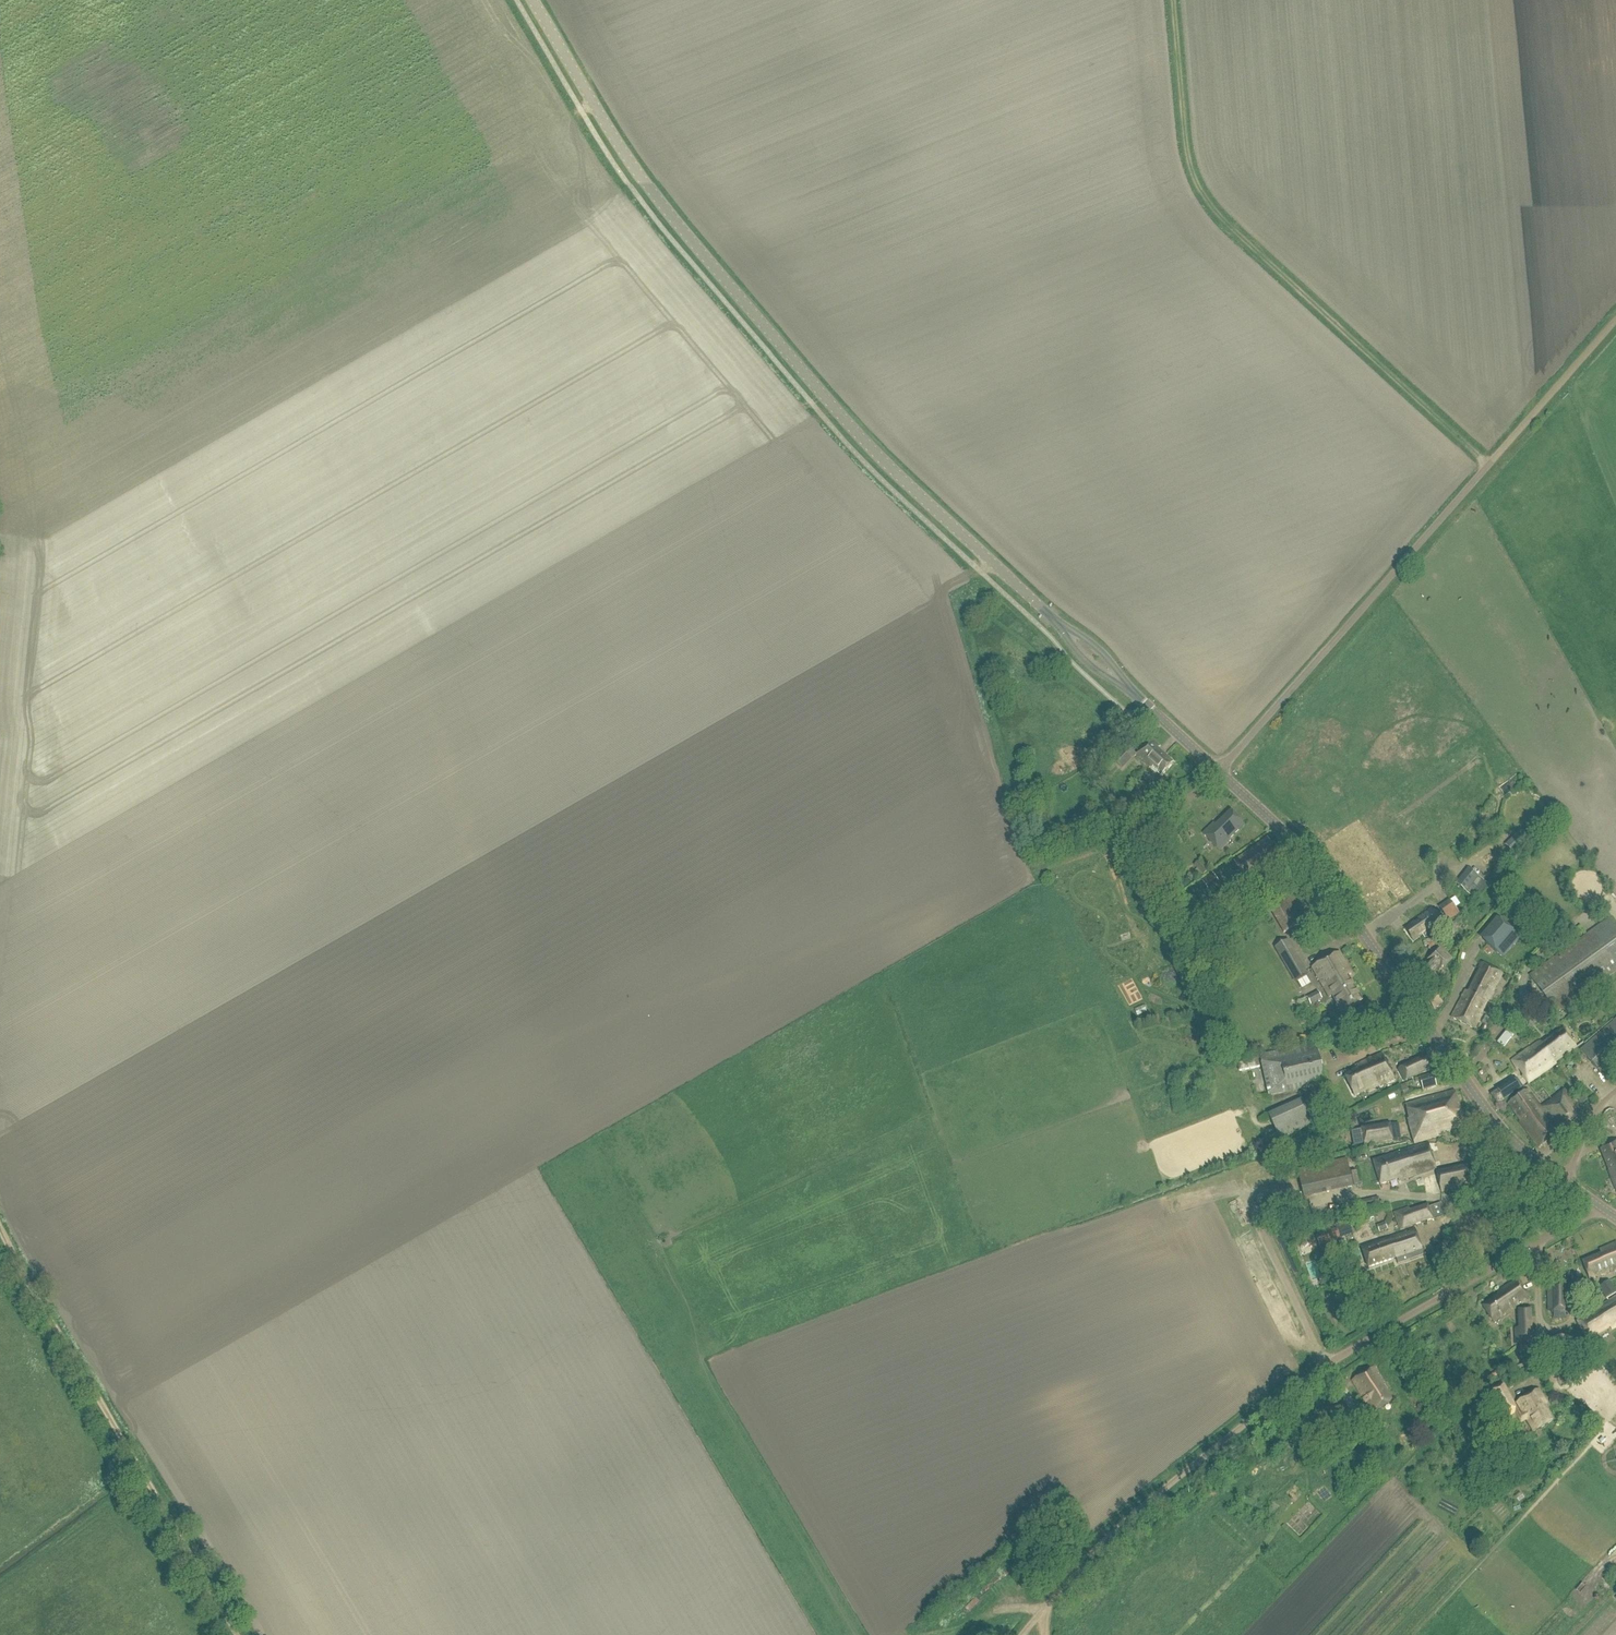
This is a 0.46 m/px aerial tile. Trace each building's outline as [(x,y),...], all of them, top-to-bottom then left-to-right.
[(1151,738),(1135,755),(1150,769),(1151,768),(1161,777),(1174,764),(1158,749),(1161,747),(1151,738)] [(1123,770),(1135,755),(1126,747),(1113,761),(1123,770)] [(1244,825),(1231,811),(1216,825),(1214,823),(1203,834),(1219,851),(1230,840),(1244,825)] [(1278,852),(1268,837),(1234,861),(1246,878),(1255,872),(1253,870),(1259,866),(1260,868),(1269,862),(1267,860),(1278,852)] [(1208,871),(1199,861),(1194,866),(1203,876),(1208,871)] [(1468,869),(1455,884),(1472,898),(1485,883),(1468,869)] [(1218,882),(1213,874),(1202,881),(1207,890),(1218,882)] [(1258,895),(1252,885),(1238,894),(1244,904),(1258,895)] [(1304,921),(1286,893),(1267,905),(1284,933),(1304,921)] [(1446,918),(1448,922),(1460,915),(1450,900),(1439,908),(1446,918)] [(1420,920),(1406,930),(1414,942),(1423,935),(1425,938),(1444,925),(1432,908),(1418,918),(1420,920)] [(1395,912),(1386,916),(1389,922),(1398,918),(1395,912)] [(1521,937),(1504,921),(1500,917),(1480,938),(1502,958),(1521,937)] [(1608,919),(1530,976),(1557,1014),(1615,972),(1615,930),(1608,919)] [(1308,974),(1288,940),(1274,948),(1295,982),(1308,974)] [(1451,961),(1441,949),(1428,960),(1430,962),(1428,964),(1414,974),(1424,988),(1438,978),(1433,971),(1435,969),(1438,972),(1451,961)] [(1352,975),(1339,953),(1312,968),(1330,998),(1332,996),(1343,1014),(1363,1002),(1348,977),(1352,975)] [(1480,971),(1468,993),(1488,1003),(1502,975),(1481,964),(1478,970),(1480,971)] [(1488,1003),(1468,993),(1466,991),(1452,1017),(1474,1029),(1488,1003)] [(1322,999),(1318,992),(1307,998),(1311,1005),(1322,999)] [(1580,1050),(1604,1078),(1615,1067),(1615,1019),(1580,1050)] [(1576,1048),(1563,1030),(1542,1045),(1541,1042),(1537,1042),(1512,1061),(1517,1071),(1519,1070),(1522,1076),(1522,1077),(1528,1083),(1556,1064),(1555,1062),(1576,1048)] [(1305,1050),(1303,1046),(1260,1056),(1269,1096),(1326,1083),(1317,1046),(1305,1050)] [(1394,1079),(1382,1054),(1357,1066),(1359,1069),(1345,1076),(1355,1097),(1369,1090),(1369,1091),(1394,1079)] [(1432,1068),(1426,1056),(1399,1070),(1405,1082),(1432,1068)] [(1243,1063),(1243,1072),(1259,1071),(1259,1062),(1243,1063)] [(1437,1087),(1433,1074),(1419,1078),(1423,1091),(1437,1087)] [(1498,1106),(1522,1090),(1515,1080),(1491,1095),(1498,1106)] [(1583,1114),(1565,1090),(1541,1108),(1527,1090),(1509,1104),(1521,1121),(1520,1122),(1539,1148),(1583,1114)] [(1465,1127),(1454,1091),(1406,1105),(1409,1120),(1408,1120),(1415,1144),(1438,1137),(1437,1134),(1465,1127)] [(1311,1126),(1301,1103),(1269,1117),(1280,1141),(1311,1126)] [(1401,1140),(1399,1124),(1362,1129),(1365,1145),(1401,1140)] [(1364,1145),(1362,1130),(1353,1131),(1355,1146),(1364,1145)] [(1436,1170),(1428,1143),(1394,1153),(1395,1155),(1373,1161),(1380,1185),(1399,1179),(1399,1181),(1436,1170)] [(1600,1150),(1607,1167),(1611,1177),(1610,1178),(1615,1190),(1615,1144),(1600,1150)] [(1351,1186),(1346,1160),(1298,1171),(1304,1197),(1351,1186)] [(1472,1185),(1468,1166),(1436,1174),(1437,1175),(1423,1178),(1427,1192),(1441,1189),(1441,1192),(1472,1185)] [(1380,1206),(1378,1197),(1356,1203),(1358,1211),(1380,1206)] [(1433,1220),(1427,1205),(1410,1211),(1408,1208),(1394,1213),(1400,1231),(1433,1220)] [(1336,1228),(1317,1235),(1320,1245),(1340,1239),(1336,1228)] [(1423,1255),(1415,1230),(1362,1248),(1369,1268),(1396,1258),(1398,1263),(1423,1255)] [(1600,1250),(1602,1254),(1583,1262),(1590,1279),(1613,1270),(1614,1271),(1615,1270),(1615,1243),(1600,1250)] [(1308,1265),(1316,1287),(1326,1284),(1317,1261),(1308,1265)] [(1531,1298),(1518,1279),(1497,1292),(1498,1295),(1482,1306),(1494,1322),(1514,1308),(1515,1309),(1531,1298)] [(1565,1286),(1561,1286),(1561,1298),(1553,1298),(1553,1318),(1565,1319),(1565,1286)] [(1576,1321),(1589,1341),(1610,1327),(1612,1330),(1615,1328),(1615,1296),(1576,1321)] [(1533,1344),(1532,1309),(1518,1310),(1519,1329),(1515,1329),(1515,1344),(1533,1344)] [(1568,1341),(1567,1333),(1557,1333),(1557,1341),(1547,1342),(1548,1362),(1576,1361),(1576,1341),(1568,1341)] [(1591,1369),(1586,1361),(1561,1377),(1566,1385),(1591,1369)] [(1388,1389),(1375,1367),(1353,1381),(1364,1400),(1365,1399),(1373,1411),(1391,1399),(1386,1390),(1388,1389)] [(1515,1403),(1504,1385),(1491,1391),(1506,1418),(1515,1414),(1521,1425),(1527,1421),(1534,1432),(1554,1420),(1545,1405),(1548,1404),(1539,1389),(1515,1403)]
